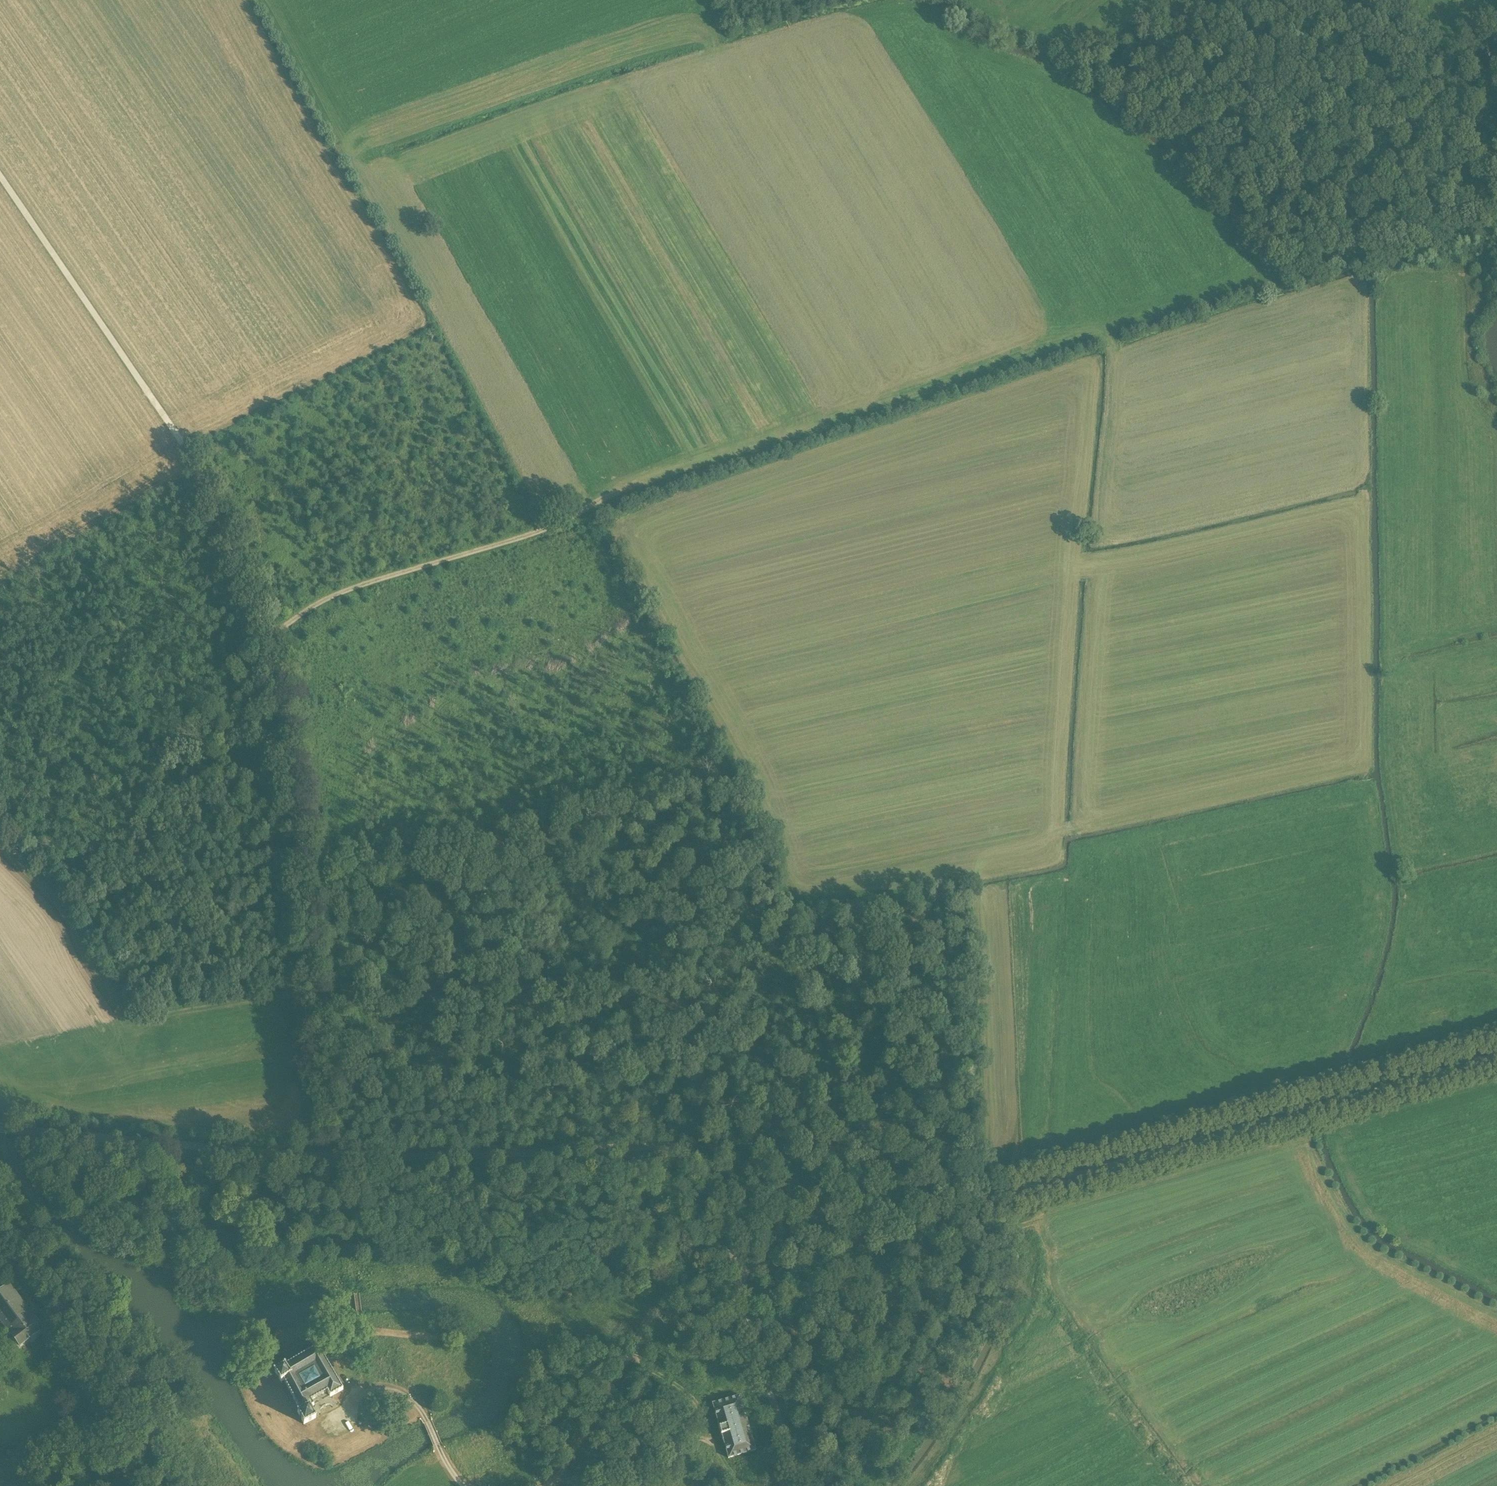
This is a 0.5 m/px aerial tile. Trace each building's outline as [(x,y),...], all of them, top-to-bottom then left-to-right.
[(0,1290),(0,1321),(19,1346),(43,1329),(10,1283),(0,1290)] [(288,1365),(275,1372),(281,1382),(284,1380),(301,1411),(298,1413),(305,1424),(316,1418),(310,1408),(314,1406),(311,1401),(327,1392),(330,1397),(343,1390),(319,1347),(288,1365)] [(756,1450),(740,1395),(712,1403),(728,1458),(756,1450)] [(780,1475),(773,1478),(776,1485),(775,1485),(785,1485),(780,1475)]
